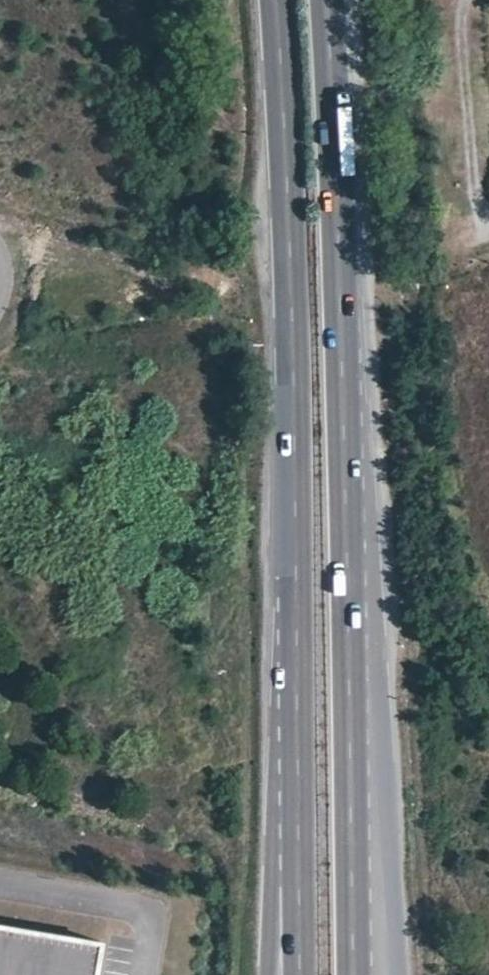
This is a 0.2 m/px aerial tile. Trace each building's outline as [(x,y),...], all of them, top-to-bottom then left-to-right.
[(100,944),(0,926),(0,974),(95,974),(100,944)]
